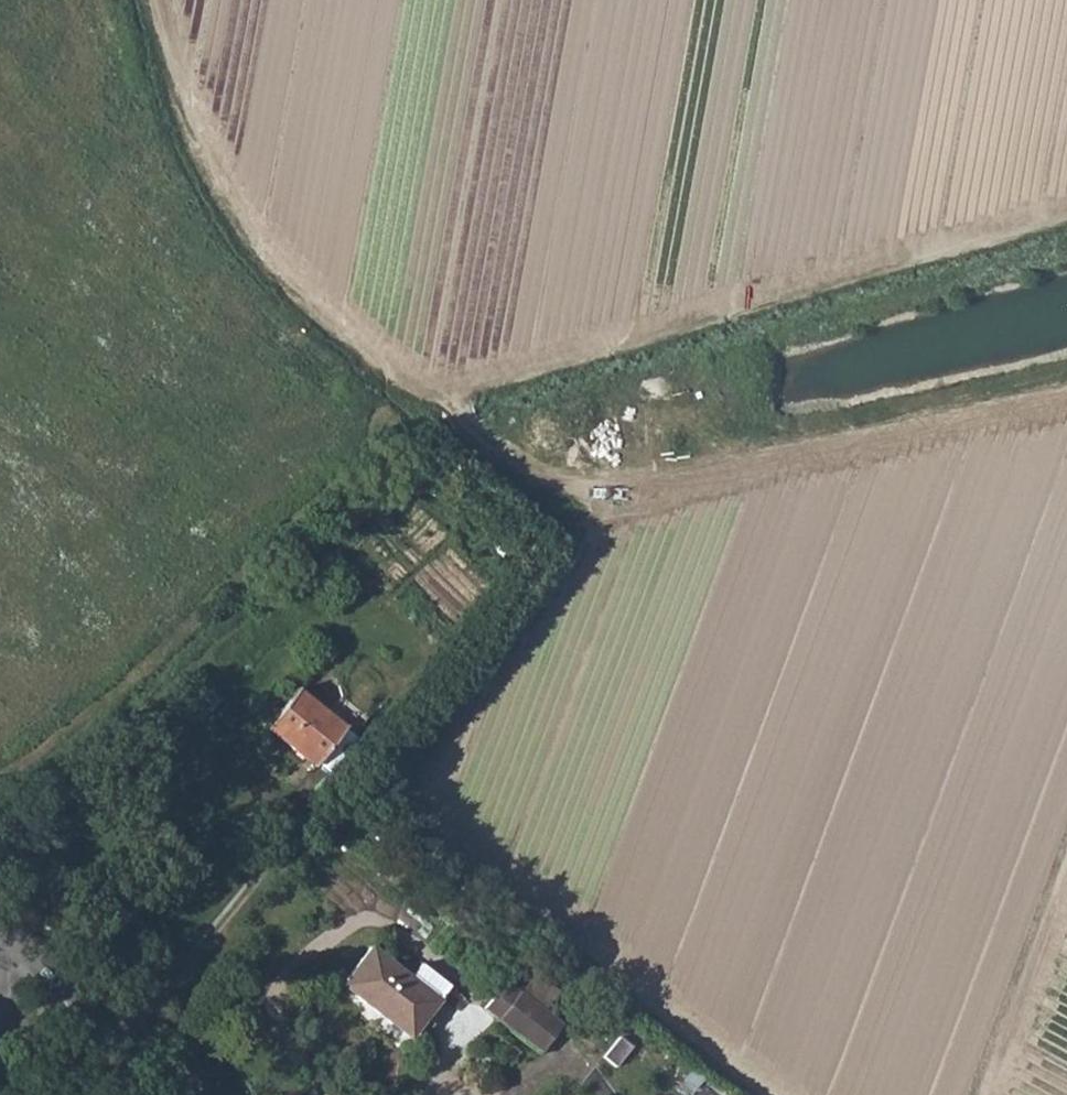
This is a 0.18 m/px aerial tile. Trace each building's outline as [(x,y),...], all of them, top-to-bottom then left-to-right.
[(314,762),(342,725),(297,692),(270,728),(314,762)] [(314,762),(326,769),(353,734),(342,725),(314,762)] [(343,983),(389,1019),(392,1015),(412,1031),(452,977),(421,958),(408,974),(371,945),(343,983)] [(495,1010),(501,1013),(500,1020),(539,1049),(561,1020),(544,1006),(556,991),(535,974),(519,996),(510,989),(495,1010)] [(495,1010),(510,989),(503,984),(488,1004),(495,1010)]
